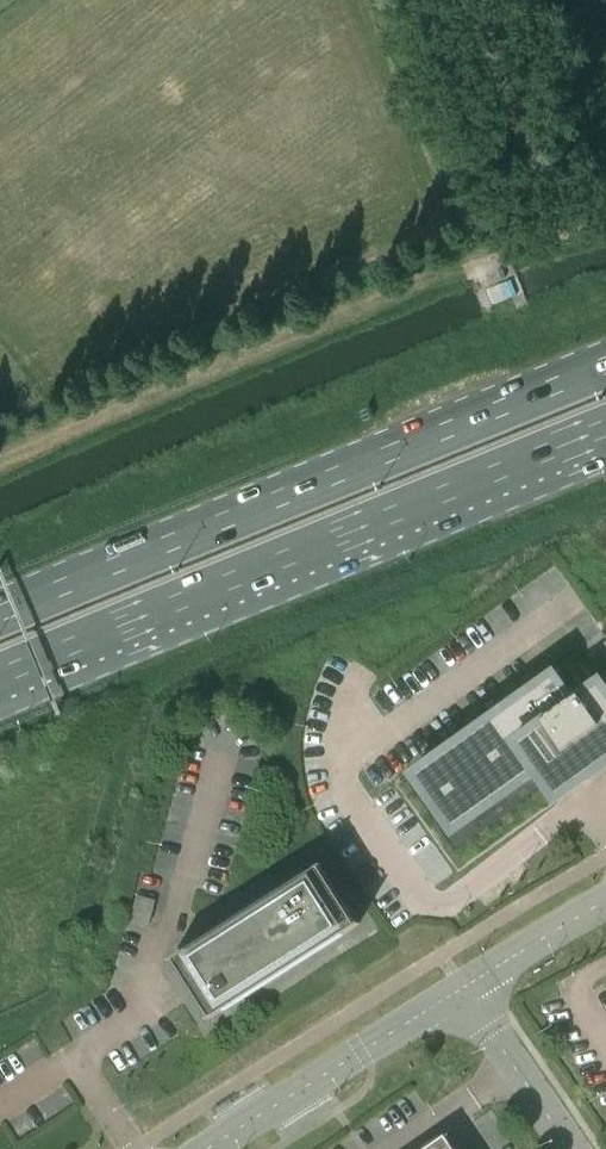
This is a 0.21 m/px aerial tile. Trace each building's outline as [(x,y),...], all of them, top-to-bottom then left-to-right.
[(398,784),(459,869),(557,800),(605,765),(605,636),(585,651),(554,673),(554,672),(412,774),(398,784)] [(322,864),(187,949),(170,960),(171,962),(174,960),(209,1017),(207,1019),(208,1020),(360,923),(359,922),(356,923),(320,867),(323,865),(322,864)] [(424,1148),(455,1148),(445,1135),(424,1148)]
